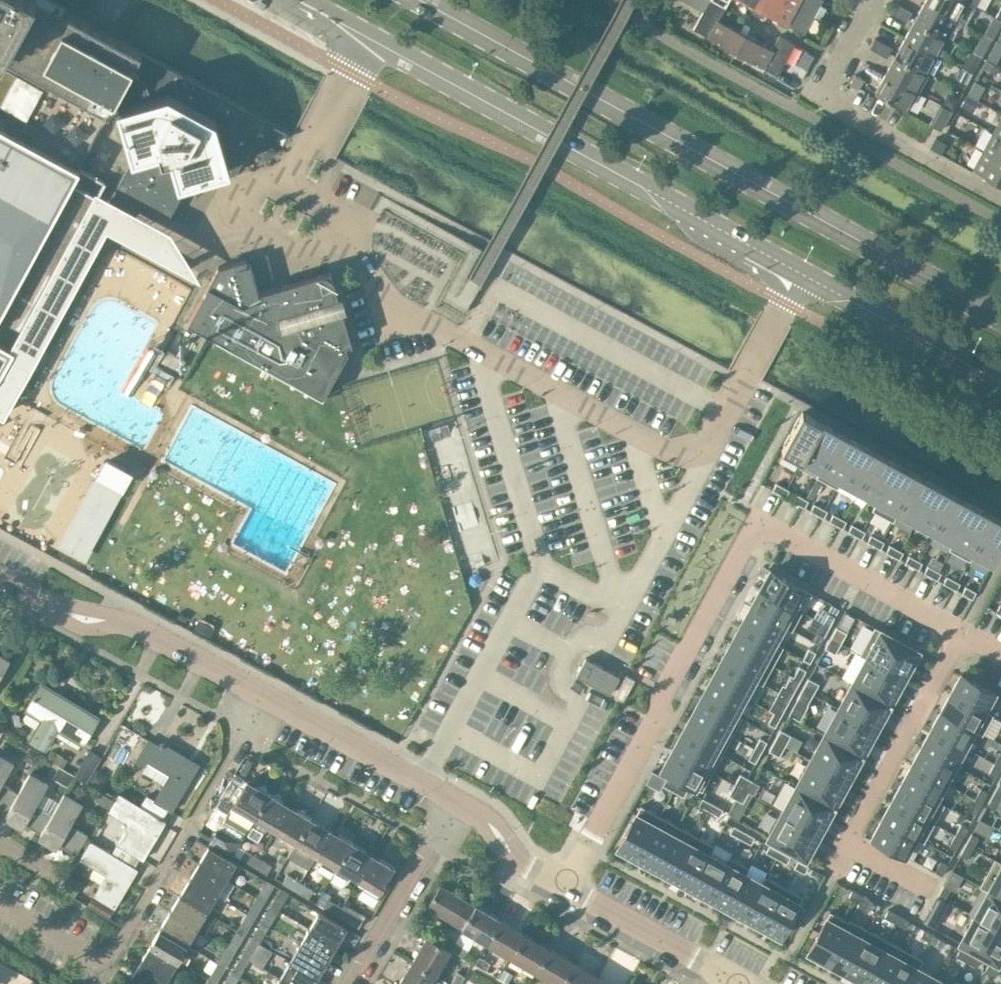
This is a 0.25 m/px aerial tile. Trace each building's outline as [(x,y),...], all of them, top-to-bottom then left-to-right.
[(122,117),(133,155),(132,158),(127,155),(121,166),(126,168),(124,172),(115,188),(162,213),(171,197),(173,198),(175,198),(176,197),(178,196),(179,195),(180,194),(180,192),(180,190),(180,189),(179,188),(178,187),(177,186),(180,181),(230,167),(259,115),(101,29),(48,0),(0,0),(0,51),(122,117)] [(736,51),(745,33),(719,19),(726,6),(714,0),(684,0),(703,11),(694,28),(736,51)] [(753,5),(751,9),(752,12),(760,17),(763,16),(765,12),(804,33),(814,16),(785,0),(764,0),(759,8),(753,4),(753,5)] [(814,16),(823,0),(785,0),(814,16)] [(957,19),(967,1),(964,0),(925,0),(924,1),(957,19)] [(915,19),(947,37),(957,19),(924,1),(915,19)] [(889,11),(898,16),(903,7),(895,2),(889,11)] [(898,16),(907,21),(912,12),(903,7),(898,16)] [(905,37),(937,55),(947,37),(915,19),(905,37)] [(764,75),(772,79),(775,78),(795,43),(779,35),(772,48),(745,33),(736,51),(765,67),(763,71),(764,75)] [(895,55),(927,73),(937,55),(905,37),(895,55)] [(870,47),(878,52),(883,43),(875,38),(870,47)] [(878,52),(887,57),(892,47),(883,43),(878,52)] [(4,54),(0,61),(0,124),(77,166),(86,151),(109,112),(4,54)] [(885,73),(918,91),(927,73),(895,55),(885,73)] [(850,83),(859,88),(864,78),(855,73),(850,83)] [(875,92),(907,109),(918,91),(885,73),(875,92)] [(3,413),(28,368),(10,358),(98,196),(77,184),(79,180),(74,178),(79,167),(0,124),(0,412),(3,413)] [(1000,159),(1000,136),(993,132),(983,150),(1000,159)] [(1000,184),(1000,159),(983,150),(973,168),(1000,184)] [(218,266),(188,321),(216,337),(216,338),(322,397),(323,396),(348,350),(346,349),(345,343),(351,342),(351,343),(352,343),(331,270),(330,270),(330,271),(262,291),(262,290),(261,290),(261,292),(255,293),(246,259),(247,259),(246,258),(218,266)] [(557,282),(525,264),(513,286),(524,292),(545,304),(557,282)] [(162,360),(180,370),(186,360),(168,350),(162,360)] [(804,410),(783,447),(802,458),(822,420),(804,410)] [(822,420),(802,458),(821,468),(841,430),(822,420)] [(841,430),(821,468),(840,478),(860,441),(841,430)] [(860,441),(840,478),(859,489),(879,451),(860,441)] [(879,451),(859,489),(878,499),(898,461),(879,451)] [(111,460),(92,494),(115,506),(133,472),(111,460)] [(898,461),(878,499),(897,509),(917,472),(898,461)] [(917,472),(897,509),(916,520),(936,482),(917,472)] [(776,480),(772,487),(783,493),(787,486),(776,480)] [(936,482),(916,520),(935,530),(955,492),(936,482)] [(795,490),(791,497),(802,503),(806,496),(795,490)] [(955,492),(935,530),(954,540),(974,503),(955,492)] [(814,501),(810,508),(821,513),(825,506),(814,501)] [(974,503),(954,540),(973,551),(993,513),(974,503)] [(833,511),(829,518),(840,524),(844,517),(833,511)] [(973,551),(992,561),(1000,544),(1000,517),(993,513),(973,551)] [(852,521),(848,528),(859,534),(863,527),(852,521)] [(871,532),(867,539),(878,544),(882,537),(871,532)] [(890,542),(886,549),(897,555),(901,548),(890,542)] [(909,552),(905,559),(916,565),(920,558),(909,552)] [(928,563),(924,570),(935,575),(938,568),(928,563)] [(770,569),(760,588),(802,611),(812,592),(770,569)] [(947,573),(943,580),(954,586),(957,579),(947,573)] [(966,583),(962,590),(973,596),(976,589),(966,583)] [(760,588),(750,606),(792,629),(802,611),(760,588)] [(750,606),(741,624),(783,647),(783,646),(775,641),(783,625),(792,630),(792,629),(750,606)] [(828,611),(823,622),(830,626),(835,615),(828,611)] [(823,622),(817,633),(824,636),(830,626),(823,622)] [(741,624),(731,642),(773,665),(783,647),(741,624)] [(836,626),(831,637),(841,642),(847,632),(836,626)] [(875,626),(860,653),(904,677),(911,664),(912,664),(914,661),(913,660),(919,650),(875,626)] [(831,637),(825,647),(835,653),(841,642),(831,637)] [(731,642),(721,660),(763,683),(773,665),(731,642)] [(809,647),(803,658),(810,662),(816,651),(809,647)] [(866,657),(852,682),(892,703),(893,702),(891,701),(895,693),(896,693),(898,690),(897,690),(904,677),(860,653),(860,654),(866,657)] [(10,659),(0,655),(0,676),(10,659)] [(576,674),(610,693),(620,676),(586,657),(576,674)] [(721,660),(711,678),(745,696),(754,679),(763,684),(763,683),(721,660)] [(799,665),(793,676),(800,680),(806,669),(799,665)] [(961,673),(951,692),(993,715),(993,714),(985,709),(995,692),(961,673)] [(626,674),(615,695),(623,700),(635,679),(626,674)] [(793,676),(787,686),(795,690),(800,680),(793,676)] [(808,677),(803,688),(813,694),(819,683),(808,677)] [(711,678),(701,696),(741,717),(742,716),(736,713),(745,696),(711,678)] [(852,682),(838,707),(876,728),(883,715),(884,715),(886,712),(885,712),(890,703),(892,704),(892,703),(852,682)] [(30,739),(45,748),(57,728),(83,743),(99,717),(42,683),(26,709),(42,719),(30,739)] [(803,688),(797,698),(807,704),(813,694),(803,688)] [(951,692),(941,710),(983,733),(993,715),(951,692)] [(701,696),(692,713),(732,735),(741,717),(701,696)] [(779,701),(774,712),(781,715),(786,705),(779,701)] [(838,707),(824,733),(864,755),(865,754),(863,753),(868,744),(868,745),(870,741),(869,741),(876,728),(838,707)] [(941,710),(931,728),(965,746),(974,729),(983,734),(983,733),(941,710)] [(774,712),(768,722),(775,726),(781,715),(774,712)] [(692,713),(682,731),(722,753),(732,735),(692,713)] [(931,728),(921,746),(955,764),(965,746),(931,728)] [(780,729),(775,739),(785,745),(791,734),(780,729)] [(682,731),(672,749),(712,771),(722,753),(682,731)] [(824,733),(811,759),(848,779),(855,766),(856,767),(858,763),(857,763),(862,755),(864,756),(864,755),(824,733)] [(760,737),(754,747),(761,751),(767,741),(760,737)] [(168,807),(168,808),(172,810),(199,763),(161,741),(159,745),(148,738),(136,760),(147,766),(150,761),(170,773),(155,799),(168,807)] [(775,739),(769,750),(779,755),(785,745),(775,739)] [(921,746),(912,764),(945,782),(955,764),(921,746)] [(754,747),(748,758),(755,762),(761,751),(754,747)] [(672,749),(662,768),(702,790),(712,771),(672,749)] [(75,774),(87,780),(101,756),(90,750),(75,774)] [(7,812),(19,792),(18,792),(2,782),(14,763),(0,755),(0,808),(7,812)] [(811,759),(797,784),(836,806),(837,805),(835,804),(840,796),(842,793),(841,792),(848,779),(811,759)] [(989,773),(996,777),(1000,767),(1000,766),(994,762),(989,773)] [(912,764),(902,782),(944,805),(944,804),(936,799),(945,782),(912,764)] [(25,823),(41,833),(53,813),(53,812),(37,803),(48,783),(30,773),(18,792),(19,792),(7,812),(5,816),(24,824),(25,823)] [(740,773),(734,784),(741,787),(747,777),(740,773)] [(666,777),(663,784),(673,790),(677,783),(666,777)] [(747,777),(741,787),(748,791),(754,781),(747,777)] [(238,814),(251,822),(269,792),(255,784),(255,785),(247,780),(233,805),(241,809),(238,814)] [(902,782),(892,799),(934,822),(944,805),(902,782)] [(677,783),(673,790),(684,796),(688,789),(677,783)] [(734,784),(729,794),(736,798),(741,787),(734,784)] [(797,784),(783,810),(820,831),(828,818),(830,815),(829,814),(834,806),(836,807),(836,806),(797,784)] [(741,787),(736,798),(743,802),(748,791),(741,787)] [(980,788),(975,798),(982,802),(987,791),(980,788)] [(123,846),(139,856),(143,858),(165,820),(162,818),(168,808),(168,807),(155,799),(147,794),(141,805),(119,792),(109,810),(135,825),(124,846),(123,846)] [(268,825),(275,829),(289,805),(282,801),(283,800),(269,792),(251,822),(265,830),(268,825)] [(994,792),(988,803),(995,806),(1000,796),(994,792)] [(59,843),(76,853),(88,833),(71,823),(82,804),(64,793),(53,812),(53,813),(41,833),(39,836),(59,844),(59,843)] [(702,797),(698,804),(709,810),(713,803),(702,797)] [(975,798),(969,809),(976,812),(982,802),(975,798)] [(892,799),(882,817),(924,840),(934,822),(892,799)] [(713,803),(709,810),(719,815),(723,808),(713,803)] [(279,838),(293,846),(310,816),(297,808),(296,809),(289,805),(275,829),(282,833),(279,838)] [(625,834),(618,847),(637,857),(660,815),(641,805),(631,822),(624,834),(625,834)] [(783,810),(768,836),(806,857),(812,847),(814,844),(813,843),(820,831),(783,810)] [(660,815),(637,857),(655,867),(678,825),(660,815)] [(309,850),(317,854),(331,830),(324,826),(324,824),(310,816),(293,846),(307,854),(309,850)] [(882,817),(872,836),(906,854),(915,837),(924,841),(924,840),(882,817)] [(961,823),(955,834),(962,838),(968,827),(961,823)] [(678,825),(655,867),(673,877),(695,835),(678,825)] [(734,825),(730,832),(740,837),(744,830),(734,825)] [(212,840),(233,853),(240,842),(218,829),(212,840)] [(321,863),(334,871),(352,841),(338,833),(338,834),(331,830),(317,854),(324,858),(321,863)] [(744,830),(740,837),(751,843),(755,836),(744,830)] [(972,833),(966,843),(973,847),(978,837),(972,833)] [(955,834),(949,845),(956,848),(962,838),(955,834)] [(695,835),(673,877),(690,886),(713,844),(695,835)] [(95,895),(115,906),(137,868),(133,866),(139,856),(123,846),(124,846),(119,843),(112,853),(91,841),(81,858),(107,874),(95,895)] [(351,874),(358,878),(372,854),(365,850),(366,849),(352,841),(334,871),(348,879),(351,874)] [(966,843),(960,854),(967,858),(973,847),(966,843)] [(713,844),(690,886),(708,896),(730,856),(729,856),(726,862),(710,853),(714,845),(713,844)] [(769,844),(766,851),(776,857),(780,850),(769,844)] [(209,846),(199,862),(226,879),(236,862),(209,846)] [(241,857),(254,865),(259,857),(246,849),(241,857)] [(780,850),(776,857),(787,863),(791,856),(780,850)] [(362,887),(378,897),(382,891),(380,890),(394,866),(380,857),(379,858),(372,854),(358,878),(365,882),(362,887)] [(730,856),(708,896),(726,906),(748,866),(730,856)] [(254,865),(267,873),(272,865),(259,857),(254,865)] [(980,884),(1000,896),(1000,862),(994,859),(980,884)] [(798,860),(794,867),(805,872),(808,865),(798,860)] [(941,860),(935,871),(942,874),(948,864),(941,860)] [(199,862),(189,879),(216,895),(226,879),(199,862)] [(748,866),(726,906),(744,916),(766,876),(765,875),(762,882),(745,873),(749,866),(748,866)] [(282,882),(296,890),(300,881),(287,874),(282,882)] [(766,876),(744,916),(762,925),(784,886),(766,876)] [(189,879),(180,895),(207,911),(216,895),(189,879)] [(257,897),(264,901),(274,884),(267,880),(257,897)] [(296,890),(309,897),(313,889),(300,881),(296,890)] [(944,884),(938,895),(945,899),(951,888),(944,884)] [(975,915),(1000,929),(1000,896),(980,884),(980,885),(988,890),(975,915)] [(427,906),(462,926),(475,905),(440,885),(427,906)] [(784,886),(762,925),(781,936),(790,919),(799,923),(812,898),(803,893),(801,895),(784,886)] [(271,905),(279,909),(289,892),(281,888),(271,905)] [(853,889),(849,896),(859,902),(863,895),(853,889)] [(180,895),(170,912),(197,928),(207,911),(180,895)] [(863,895),(859,902),(861,903),(859,907),(868,912),(874,901),(863,895)] [(938,895),(932,905),(939,909),(945,899),(938,895)] [(247,913),(255,917),(264,901),(257,897),(247,913)] [(324,907),(337,914),(342,906),(329,898),(324,907)] [(337,914),(358,927),(365,916),(344,903),(342,906),(337,914)] [(462,927),(487,942),(501,919),(476,904),(475,905),(462,926),(462,927)] [(262,921),(269,926),(279,909),(271,905),(262,921)] [(888,909),(885,916),(895,922),(899,915),(888,909)] [(309,927),(337,944),(347,926),(319,910),(309,927)] [(830,911),(808,951),(827,961),(850,919),(849,918),(848,920),(830,911)] [(170,912),(160,928),(187,944),(197,928),(170,912)] [(237,929),(245,934),(255,917),(247,913),(237,929)] [(899,915),(895,922),(906,928),(910,920),(899,915)] [(960,941),(998,962),(1000,956),(1000,929),(975,915),(960,941)] [(487,942),(512,956),(525,933),(501,919),(487,942)] [(850,919),(827,961),(845,971),(868,929),(850,919)] [(252,938),(259,942),(269,926),(262,921),(252,938)] [(300,944),(327,960),(337,944),(309,927),(300,944)] [(160,928),(151,944),(178,960),(183,952),(191,957),(195,949),(187,944),(160,928)] [(924,928),(920,935),(931,941),(935,934),(924,928)] [(228,946),(235,950),(245,934),(237,929),(228,946)] [(868,929),(845,971),(863,980),(886,938),(868,929)] [(512,956),(536,971),(550,947),(525,933),(512,956)] [(412,959),(435,973),(450,948),(427,934),(412,959)] [(935,934),(931,941),(941,947),(945,940),(935,934)] [(242,954),(250,959),(259,942),(252,938),(242,954)] [(863,980),(870,983),(884,983),(904,948),(886,938),(863,980)] [(452,947),(463,954),(467,947),(456,941),(452,947)] [(141,961),(168,977),(169,975),(176,979),(185,964),(178,960),(151,944),(141,961)] [(290,960),(317,976),(327,960),(300,944),(290,960)] [(218,962),(226,966),(235,950),(228,946),(218,962)] [(559,983),(561,983),(574,962),(550,947),(536,971),(559,983)] [(884,983),(907,983),(922,958),(904,948),(884,983)] [(960,948),(956,955),(967,961),(971,954),(960,948)] [(232,971),(240,975),(250,959),(242,954),(232,971)] [(971,954),(967,961),(977,966),(981,959),(971,954)] [(475,963),(486,969),(490,962),(479,956),(475,963)] [(907,983),(931,983),(935,976),(918,967),(923,958),(922,958),(907,983)] [(398,983),(429,983),(435,973),(412,959),(398,983)] [(293,983),(313,983),(317,976),(290,960),(280,977),(293,983)] [(176,982),(168,977),(141,961),(131,978),(141,983),(175,983),(176,982)] [(208,978),(216,983),(226,966),(218,962),(208,978)] [(599,976),(574,962),(561,983),(594,983),(599,976)] [(988,963),(985,971),(995,976),(999,969),(988,963)] [(498,976),(507,982),(512,974),(503,969),(498,976)] [(240,975),(232,971),(225,983),(235,983),(240,975)] [(456,983),(459,983),(464,975),(457,971),(451,981),(456,983)]
